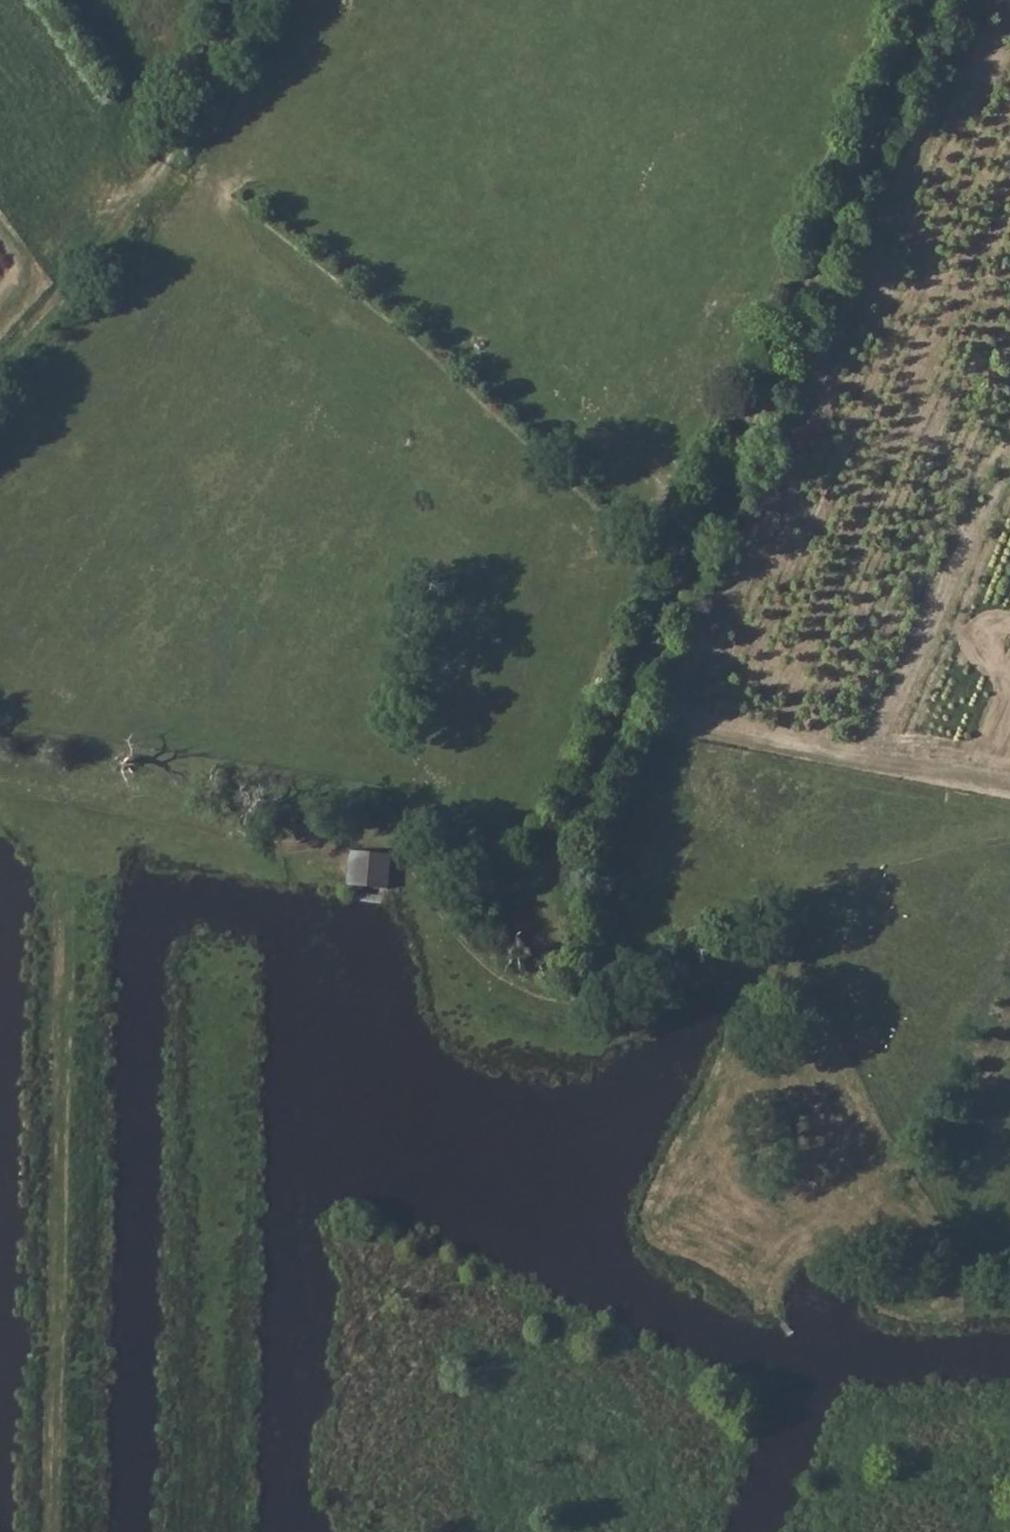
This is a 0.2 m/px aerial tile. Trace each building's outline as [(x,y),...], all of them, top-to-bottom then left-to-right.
[(352,850),(349,885),(390,888),(392,852),(352,850)]
